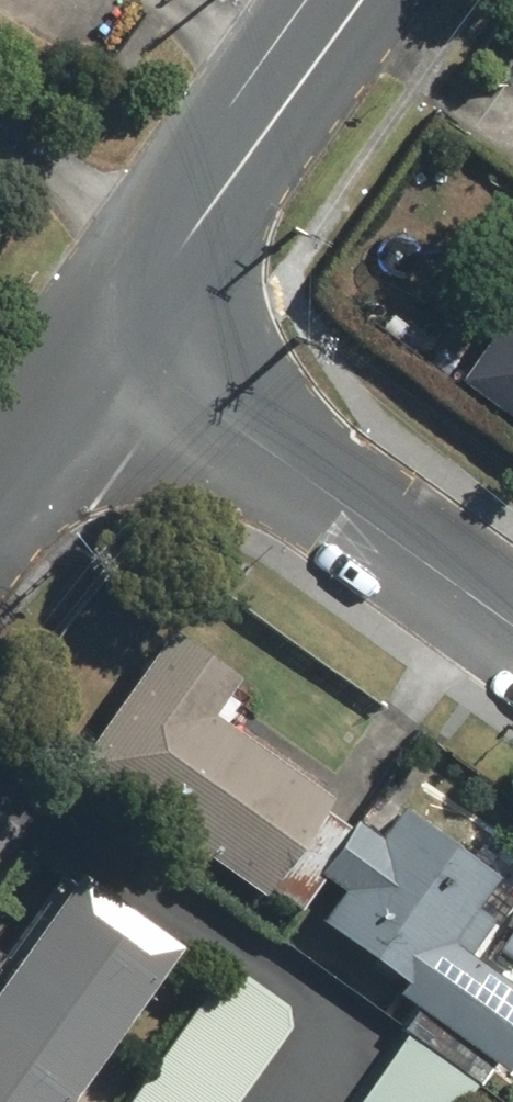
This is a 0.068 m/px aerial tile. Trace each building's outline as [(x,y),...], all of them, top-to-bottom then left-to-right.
[(450,372),(512,423),(512,295),(450,372)] [(292,896),(345,820),(316,800),(326,786),(211,705),(230,678),(158,628),(66,759),(254,890),(264,876),(292,896)] [(401,996),(503,1071),(512,1057),(512,975),(468,942),(512,880),(401,799),(379,830),(361,816),(323,869),(340,882),(318,913),(411,981),(401,996)] [(173,943),(70,867),(0,963),(0,1101),(55,1101),(173,943)] [(217,965),(125,1093),(99,1074),(79,1101),(231,1101),(291,1018),(217,965)] [(412,1022),(356,1101),(459,1101),(481,1071),(412,1022)]
